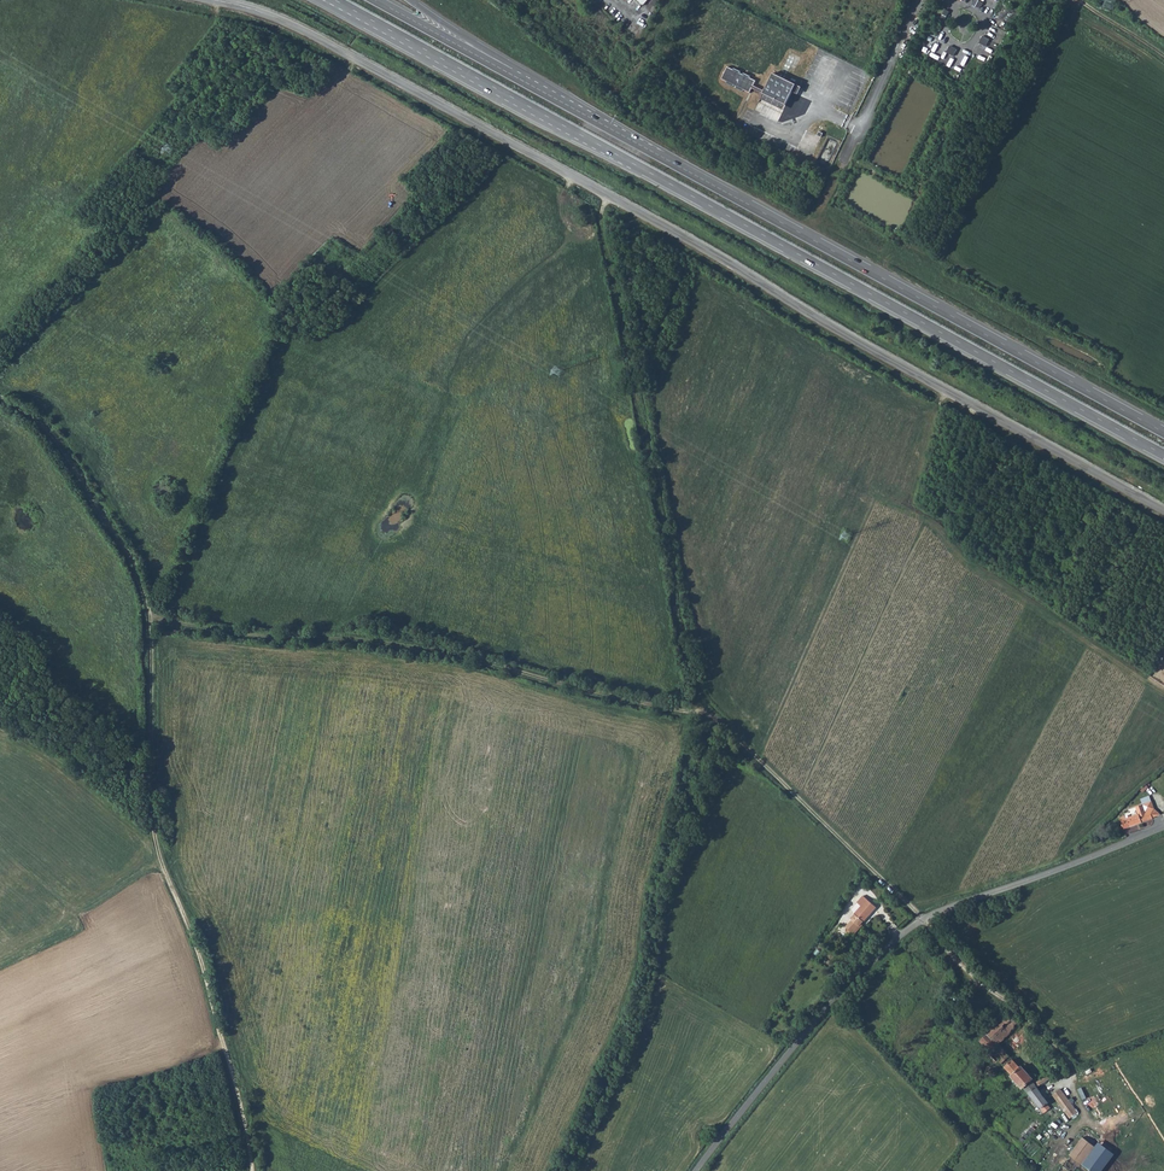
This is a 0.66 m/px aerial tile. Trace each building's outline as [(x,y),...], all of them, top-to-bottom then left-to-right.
[(972,5),(979,8),(980,6),(979,5),(981,2),(977,0),(976,0),(974,3),(973,2),(972,5)] [(945,10),(939,20),(943,22),(949,12),(945,10)] [(985,60),(988,52),(980,49),(977,57),(985,60)] [(960,54),(956,63),(964,67),(968,58),(960,54)] [(792,64),(794,58),(789,55),(781,73),(785,75),(791,63),(792,64)] [(752,89),(762,94),(786,105),(792,92),(796,85),(773,74),(764,91),(753,86),(756,81),(750,78),(751,76),(744,73),(743,74),(740,73),(741,72),(734,68),(733,70),(727,67),(721,79),(727,82),(726,84),(733,87),(734,86),(737,87),(736,88),(743,92),(744,90),(749,93),(752,89)] [(853,110),(856,99),(836,94),(833,104),(853,110)] [(1124,829),(1153,818),(1152,818),(1160,815),(1154,809),(1145,812),(1143,804),(1135,807),(1138,813),(1126,818),(1127,820),(1122,822),(1124,829)] [(850,919),(852,920),(846,927),(854,934),(862,925),(861,924),(876,907),(863,896),(857,903),(861,906),(854,914),(850,919)] [(916,950),(931,978),(939,974),(924,946),(916,950)] [(840,979),(836,975),(832,979),(836,983),(840,979)] [(1009,1013),(1018,1023),(1022,1019),(1013,1009),(1009,1013)] [(1028,1093),(1036,1087),(1033,1082),(1032,1079),(1021,1066),(1020,1068),(1012,1059),(1011,1058),(1006,1053),(1007,1052),(1000,1045),(998,1044),(1019,1024),(1018,1023),(1009,1013),(993,1028),(979,1041),(991,1053),(989,1054),(997,1062),(998,1061),(1001,1064),(1004,1066),(1012,1075),(1011,1076),(1022,1088),(1023,1087),(1028,1093)] [(1049,1072),(1045,1074),(1038,1078),(1033,1082),(1036,1087),(1052,1078),(1049,1072)] [(1036,1087),(1028,1093),(1044,1113),(1050,1108),(1047,1104),(1048,1103),(1041,1094),(1036,1087)] [(1052,1095),(1070,1119),(1078,1113),(1060,1089),(1052,1095)] [(1069,1155),(1081,1164),(1094,1146),(1082,1137),(1069,1155)] [(1033,1138),(1024,1146),(1033,1155),(1041,1147),(1033,1138)] [(1085,1165),(1092,1170),(1105,1170),(1117,1156),(1101,1143),(1085,1165)]
